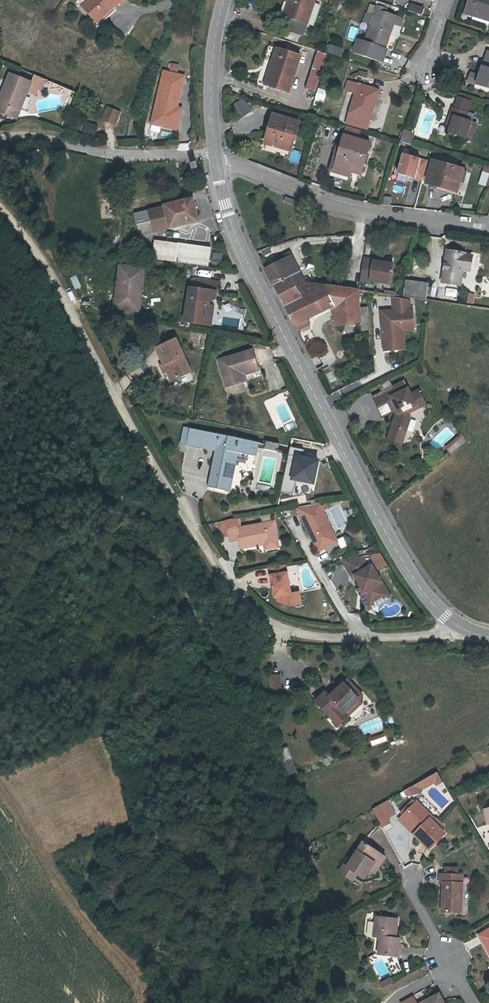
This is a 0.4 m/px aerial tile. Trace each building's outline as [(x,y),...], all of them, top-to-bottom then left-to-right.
[(82,4),(95,21),(118,3),(120,5),(126,0),(87,0),(82,4)] [(276,12),(285,16),(280,27),(299,33),(304,23),(314,27),(323,6),(317,3),(318,0),(281,0),(276,12)] [(460,8),(468,12),(467,17),(482,24),(488,5),(488,0),(463,0),(460,8)] [(405,9),(420,14),(423,6),(408,1),(405,9)] [(381,19),(383,12),(376,10),(373,17),(381,19)] [(381,19),(373,17),(363,52),(382,58),(394,23),(400,25),(402,18),(383,12),(381,19)] [(268,41),(266,47),(278,51),(280,45),(268,41)] [(341,56),(343,47),(327,43),(325,52),(341,56)] [(278,51),(266,47),(254,77),(278,86),(292,50),(280,45),(278,51)] [(485,54),(482,53),(472,86),(488,92),(488,48),(487,47),(485,54)] [(316,50),(304,87),(314,90),(327,53),(316,50)] [(169,62),(168,69),(177,71),(178,63),(169,62)] [(172,130),(179,109),(185,88),(183,87),(186,78),(169,72),(152,123),(172,130)] [(40,82),(30,78),(26,88),(24,94),(31,97),(34,89),(36,90),(40,82)] [(6,80),(0,94),(0,117),(12,122),(24,94),(26,88),(6,80)] [(339,89),(350,93),(342,119),(362,126),(373,90),(343,80),(339,89)] [(321,103),(324,90),(316,88),(313,101),(321,103)] [(239,118),(251,111),(243,97),(231,103),(239,118)] [(451,107),(466,112),(469,102),(455,98),(451,107)] [(466,112),(451,107),(450,107),(443,124),(449,128),(447,135),(463,141),(469,123),(463,121),(466,112)] [(179,109),(172,130),(177,131),(183,111),(179,109)] [(124,118),(113,113),(108,125),(120,130),(124,118)] [(296,123),(270,114),(262,139),(287,148),(296,123)] [(82,131),(93,135),(96,124),(85,120),(82,131)] [(398,131),(395,142),(407,146),(409,139),(404,133),(398,131)] [(346,175),(347,170),(357,173),(366,146),(340,137),(337,148),(333,146),(326,169),(346,175)] [(406,181),(407,177),(422,180),(427,158),(400,152),(394,178),(406,181)] [(459,174),(430,165),(423,184),(453,193),(459,174)] [(482,168),(479,177),(488,180),(488,171),(482,168)] [(164,217),(167,229),(197,221),(191,197),(133,212),(136,224),(150,221),(164,217)] [(473,204),(459,202),(458,209),(472,211),(473,204)] [(158,231),(167,229),(164,217),(150,221),(153,233),(158,231)] [(150,221),(136,224),(140,239),(159,234),(158,231),(153,233),(150,221)] [(152,240),(150,259),(174,262),(176,243),(152,240)] [(181,264),(208,267),(211,247),(177,243),(174,263),(181,264)] [(286,245),(285,244),(268,252),(271,257),(262,262),(282,301),(301,290),(300,287),(307,284),(286,245)] [(219,262),(221,253),(212,251),(210,260),(219,262)] [(466,253),(448,251),(444,282),(462,284),(464,268),(471,269),(473,255),(466,254),(466,253)] [(364,259),(364,264),(362,279),(392,284),(395,264),(364,259)] [(141,269),(118,267),(116,308),(139,309),(141,269)] [(180,325),(200,328),(202,309),(203,305),(209,300),(210,295),(212,295),(214,285),(191,281),(190,291),(185,290),(180,325)] [(409,282),(408,297),(410,297),(427,299),(430,286),(409,282)] [(360,292),(307,284),(300,287),(301,290),(282,301),(296,329),(309,322),(307,317),(334,307),(339,325),(363,322),(362,308),(360,292)] [(412,303),(396,299),(396,313),(384,313),(386,352),(400,351),(399,333),(405,332),(416,332),(415,312),(413,312),(412,303)] [(369,307),(362,308),(363,322),(363,331),(370,331),(369,315),(369,307)] [(202,309),(200,328),(206,329),(209,310),(202,309)] [(262,344),(250,342),(253,350),(265,352),(262,344)] [(163,368),(167,377),(171,385),(191,376),(176,345),(156,354),(163,368)] [(242,376),(259,370),(254,353),(219,365),(228,392),(245,386),(242,376)] [(261,375),(259,370),(242,376),(245,386),(249,385),(247,379),(261,375)] [(374,387),(378,396),(387,392),(383,383),(374,387)] [(378,396),(368,401),(378,420),(393,413),(395,418),(393,419),(383,448),(396,452),(407,423),(404,418),(422,409),(415,395),(406,399),(400,386),(387,392),(378,396)] [(251,439),(183,425),(180,443),(193,446),(194,442),(214,447),(210,466),(206,465),(202,485),(220,488),(228,450),(248,454),(251,439)] [(461,435),(444,444),(448,452),(466,443),(461,435)] [(282,456),(283,450),(269,447),(268,454),(282,456)] [(290,481),(316,482),(316,450),(290,450),(290,481)] [(332,516),(309,519),(329,563),(348,555),(332,516)] [(273,552),(286,550),(283,530),(248,536),(247,528),(243,529),(237,530),(237,532),(239,541),(248,540),(250,555),(273,552)] [(368,563),(348,566),(358,584),(361,583),(367,594),(377,610),(394,600),(377,572),(374,574),(368,563)] [(298,602),(293,573),(277,575),(282,604),(285,604),(298,602)] [(377,610),(367,594),(363,596),(375,615),(395,603),(394,600),(377,610)] [(298,602),(285,604),(286,608),(297,613),(307,612),(306,600),(298,602)] [(280,675),(271,676),(272,689),(280,688),(280,675)] [(356,695),(360,691),(351,682),(333,699),(329,694),(319,703),(334,719),(343,710),(351,718),(359,710),(356,706),(359,703),(360,698),(356,695)] [(359,724),(363,735),(384,727),(379,716),(359,724)] [(372,746),(387,740),(384,733),(369,738),(372,746)] [(279,748),(287,775),(296,772),(287,745),(279,748)] [(437,773),(404,792),(407,796),(420,794),(423,789),(434,783),(436,785),(442,782),(437,773)] [(412,799),(398,813),(401,815),(397,819),(428,850),(446,833),(441,828),(443,826),(417,800),(415,802),(412,799)] [(388,801),(373,810),(383,827),(390,823),(388,818),(395,814),(388,801)] [(353,880),(357,875),(364,880),(369,872),(374,875),(386,857),(362,841),(346,865),(343,864),(338,871),(353,880)] [(445,867),(445,874),(438,874),(438,883),(441,883),(440,913),(462,913),(464,874),(458,874),(458,868),(445,867)] [(400,938),(397,938),(399,918),(374,916),(374,922),(368,921),(367,933),(372,934),(372,937),(379,938),(377,954),(398,956),(400,938)] [(488,956),(488,928),(477,935),(488,956)] [(379,984),(382,989),(393,983),(390,978),(379,984)] [(440,992),(418,1002),(446,1002),(440,992)]
